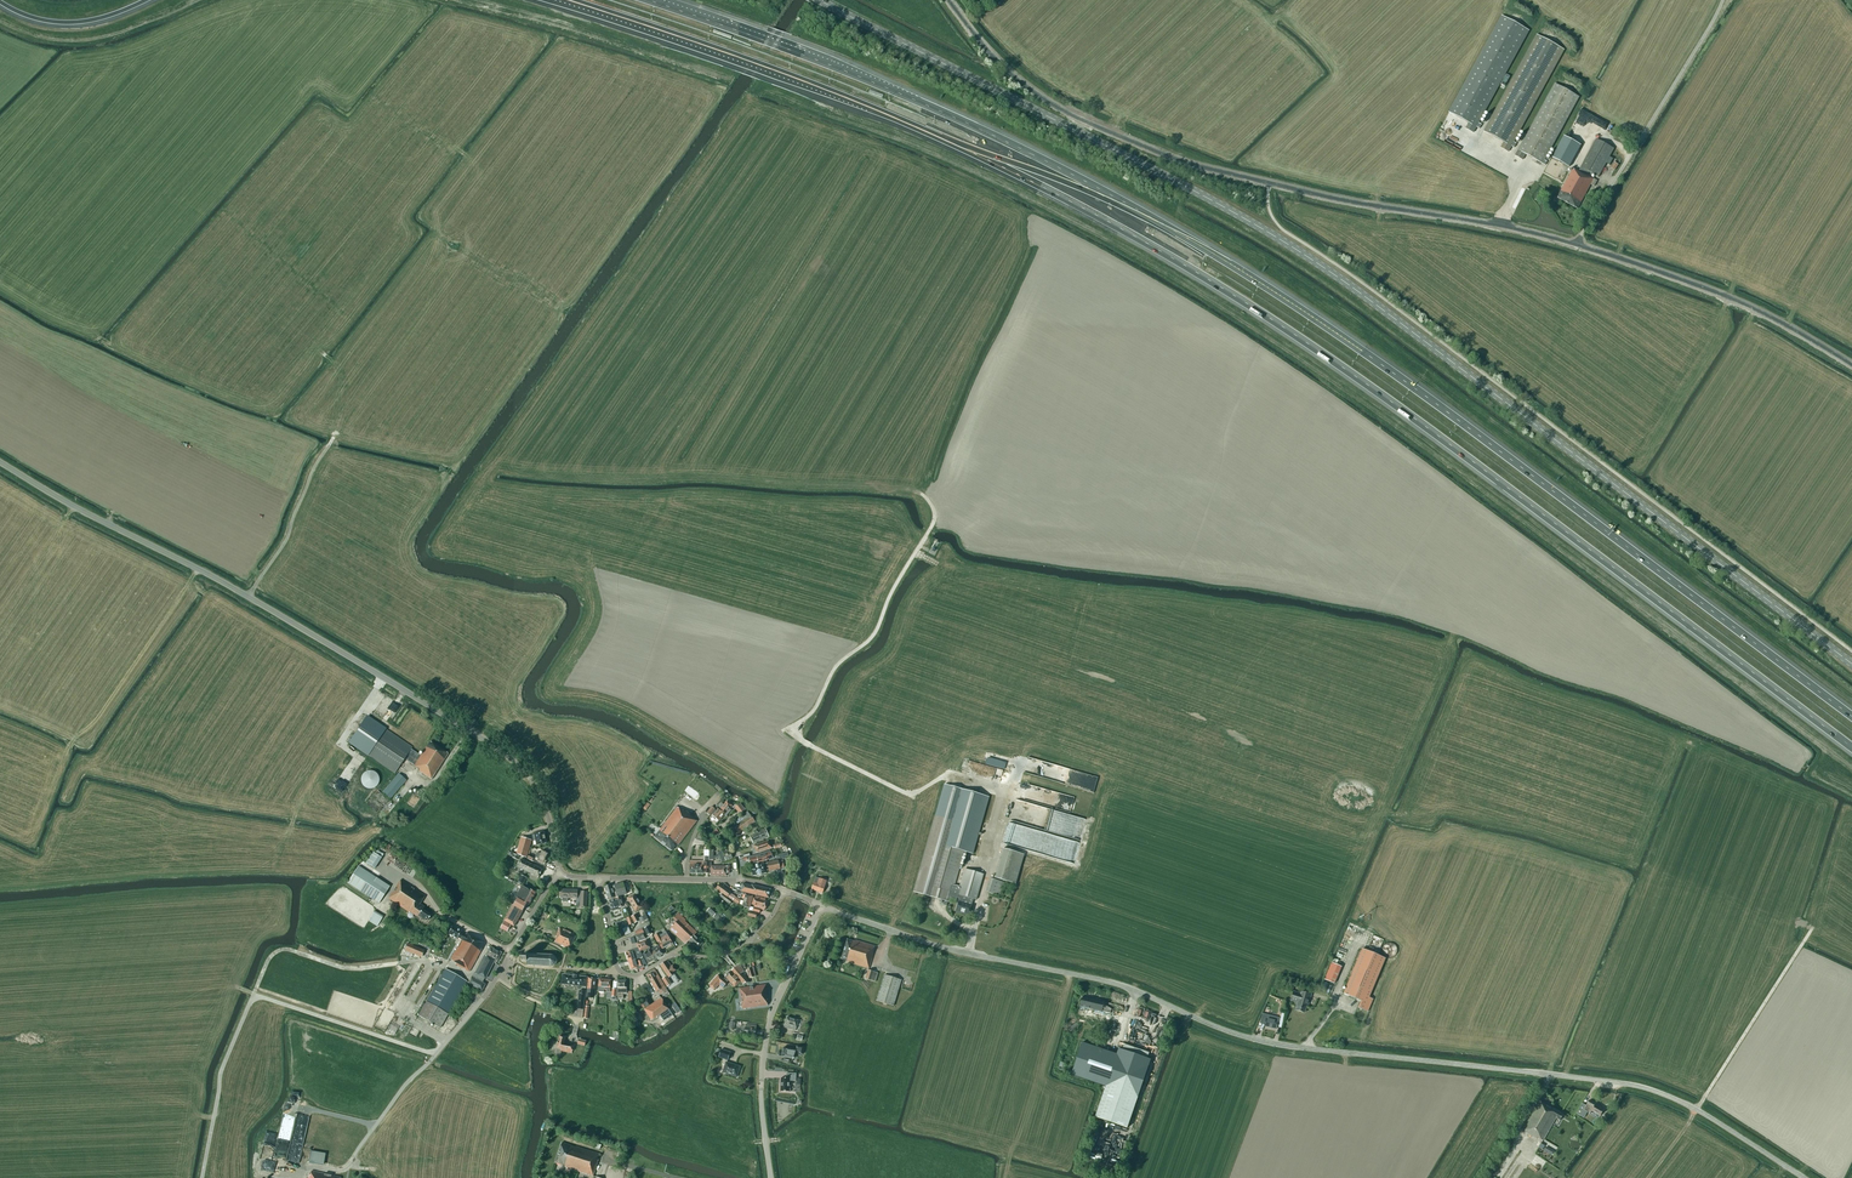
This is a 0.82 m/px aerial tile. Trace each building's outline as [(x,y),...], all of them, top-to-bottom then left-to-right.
[(1529,31),(1502,16),(1449,112),(1469,123),(1466,129),(1473,133),(1476,127),(1480,129),(1482,125),(1479,123),(1529,31)] [(1561,49),(1534,34),(1481,130),(1501,141),(1498,147),(1505,150),(1561,49)] [(1519,150),(1515,156),(1522,160),(1526,154),(1537,161),(1536,163),(1540,165),(1541,163),(1545,165),(1547,162),(1545,160),(1579,97),(1571,92),(1573,88),(1565,84),(1563,88),(1555,84),(1519,150)] [(1582,147),(1565,137),(1553,159),(1570,168),(1582,147)] [(1591,178),(1593,174),(1598,177),(1614,149),(1597,139),(1578,172),(1573,169),(1558,198),(1578,209),(1591,184),(1594,186),(1597,181),(1591,178)] [(419,771),(431,779),(448,754),(430,742),(421,756),(411,749),(412,748),(366,717),(349,743),(395,773),(405,759),(414,765),(414,766),(420,770),(419,771)] [(371,771),(369,771),(367,771),(366,772),(364,773),(363,774),(362,775),(361,777),(361,779),(361,781),(361,783),(362,785),(363,786),(365,788),(367,789),(369,789),(371,789),(373,789),(374,788),(376,787),(378,786),(378,784),(379,783),(379,782),(379,779),(379,778),(379,776),(377,774),(376,773),(374,772),(372,771),(371,771)] [(382,792),(390,799),(407,780),(399,773),(382,792)] [(438,788),(433,785),(429,791),(433,794),(438,788)] [(944,901),(942,905),(947,906),(948,902),(949,897),(957,900),(957,898),(959,899),(959,902),(958,902),(956,911),(969,915),(972,906),(969,905),(970,898),(976,900),(984,874),(965,869),(960,887),(954,885),(964,852),(972,855),(989,798),(945,785),(914,892),(944,901)] [(378,814),(390,800),(377,789),(365,803),(378,814)] [(1019,799),(1014,821),(1040,827),(1041,823),(1045,824),(1047,812),(1043,811),(1044,805),(1019,799)] [(720,810),(719,810),(724,815),(726,816),(731,810),(729,809),(732,806),(727,801),(724,805),(722,803),(719,806),(721,808),(720,810)] [(740,803),(735,808),(740,814),(745,810),(740,803)] [(717,811),(714,810),(715,809),(712,806),(707,813),(710,816),(712,814),(713,815),(719,821),(724,815),(719,810),(720,810),(718,809),(717,811)] [(683,811),(678,807),(655,837),(672,851),(677,844),(678,845),(697,821),(684,810),(683,811)] [(743,830),(746,835),(749,833),(746,828),(755,821),(748,811),(742,816),(745,820),(734,828),(738,834),(743,830)] [(750,837),(753,844),(769,837),(766,830),(750,837)] [(537,845),(547,843),(544,831),(534,833),(535,839),(537,845)] [(511,850),(510,853),(517,855),(527,857),(532,840),(522,837),(518,852),(511,850)] [(753,854),(772,848),(769,840),(754,845),(756,850),(752,851),(753,854)] [(994,878),(1016,884),(1024,855),(1003,849),(994,878)] [(714,859),(719,856),(722,862),(732,858),(730,852),(724,855),(722,851),(718,852),(719,854),(713,857),(713,850),(709,850),(709,856),(709,859),(714,860),(714,859)] [(535,857),(538,859),(537,861),(545,865),(547,861),(546,860),(549,854),(542,851),(541,854),(538,852),(535,857)] [(764,861),(766,860),(767,863),(771,862),(770,859),(773,858),(771,853),(770,851),(759,854),(743,858),(744,861),(748,860),(748,859),(749,858),(750,865),(759,863),(758,862),(764,861)] [(373,852),(366,863),(374,869),(381,858),(373,852)] [(690,873),(704,874),(709,874),(709,859),(709,856),(704,856),(704,863),(690,862),(690,873)] [(533,875),(533,876),(538,878),(538,877),(539,877),(543,870),(521,859),(517,867),(533,875)] [(751,866),(753,876),(767,873),(766,868),(768,867),(769,872),(780,869),(778,861),(771,862),(767,863),(751,866)] [(374,879),(376,876),(358,864),(347,882),(378,903),(386,890),(381,887),(382,884),(374,879)] [(711,876),(727,876),(727,873),(730,873),(730,866),(711,866),(711,876)] [(524,884),(527,878),(521,875),(518,882),(524,884)] [(819,879),(816,878),(814,882),(812,889),(823,893),(825,886),(827,881),(819,878),(819,879)] [(1000,896),(1000,895),(1004,883),(990,878),(986,892),(1000,896)] [(420,904),(425,896),(400,880),(388,898),(409,912),(417,917),(418,915),(427,921),(431,915),(422,909),(424,907),(420,904)] [(623,882),(614,885),(615,886),(612,886),(611,885),(605,887),(608,899),(627,894),(623,882)] [(720,897),(725,900),(728,897),(731,893),(723,887),(720,884),(716,889),(720,891),(719,891),(723,894),(720,897)] [(754,894),(768,898),(771,889),(752,885),(752,886),(742,884),(741,891),(746,893),(754,894)] [(529,905),(536,893),(529,889),(529,890),(522,886),(515,899),(517,900),(514,906),(513,906),(504,921),(514,927),(527,904),(529,905)] [(587,907),(587,895),(587,892),(578,892),(578,890),(563,890),(563,898),(563,901),(564,902),(567,902),(568,901),(568,898),(577,899),(577,907),(587,907)] [(750,908),(753,896),(754,894),(746,893),(746,894),(745,894),(743,906),(750,908)] [(636,912),(643,907),(635,894),(628,898),(636,912)] [(738,904),(741,900),(735,897),(731,894),(728,897),(733,900),(732,901),(738,904)] [(761,909),(765,911),(766,908),(768,902),(766,901),(766,899),(755,896),(755,898),(754,898),(752,904),(755,905),(753,911),(760,913),(761,909)] [(619,909),(619,908),(623,907),(622,902),(623,902),(621,897),(609,901),(612,911),(619,909)] [(725,919),(712,906),(707,911),(720,924),(725,919)] [(383,917),(374,911),(368,922),(377,927),(383,917)] [(677,922),(670,929),(686,945),(689,941),(697,949),(703,943),(695,935),(697,933),(685,921),(686,920),(678,913),(673,918),(677,922)] [(636,914),(631,917),(635,923),(640,921),(636,914)] [(451,959),(456,963),(455,964),(469,972),(485,944),(466,933),(465,935),(460,933),(461,931),(452,926),(448,934),(449,934),(449,935),(452,936),(457,939),(458,937),(462,940),(451,959)] [(644,928),(648,936),(652,933),(648,926),(644,928)] [(556,936),(557,937),(555,941),(570,948),(576,935),(560,928),(556,936)] [(642,928),(635,931),(637,936),(636,936),(638,941),(646,938),(644,933),(642,928)] [(673,943),(667,932),(661,935),(660,932),(655,935),(662,949),(673,943)] [(873,953),(875,947),(855,941),(855,942),(847,939),(841,959),(849,961),(848,962),(869,969),(874,953),(873,953)] [(637,944),(639,949),(634,950),(626,952),(629,961),(637,959),(643,957),(641,951),(650,947),(647,940),(637,944)] [(424,950),(408,943),(405,950),(421,957),(424,950)] [(659,947),(658,945),(651,950),(656,959),(663,954),(659,947)] [(485,957),(493,962),(493,963),(496,964),(501,953),(490,947),(485,957)] [(647,952),(643,954),(644,956),(648,963),(656,959),(651,950),(650,948),(646,950),(647,952)] [(1361,1001),(1358,1008),(1368,1012),(1373,999),(1369,997),(1385,958),(1362,948),(1343,994),(1361,1001)] [(555,964),(556,963),(556,962),(556,961),(556,960),(556,959),(556,958),(555,957),(554,956),(553,956),(552,955),(551,955),(550,955),(526,954),(526,956),(522,955),(521,962),(526,962),(526,965),(550,967),(551,966),(552,966),(553,966),(554,965),(555,964)] [(485,979),(493,963),(493,962),(485,957),(483,956),(475,974),(473,973),(471,978),(468,984),(481,991),(484,985),(482,984),(484,979),(485,979)] [(638,961),(637,959),(629,961),(631,969),(637,968),(637,970),(644,967),(643,965),(647,964),(645,959),(638,961)] [(660,965),(669,978),(675,974),(674,972),(676,970),(673,965),(671,966),(667,960),(660,965)] [(1325,980),(1334,984),(1341,966),(1332,962),(1325,980)] [(735,987),(741,981),(743,983),(749,982),(742,974),(744,972),(740,964),(736,966),(725,977),(726,977),(724,979),(727,982),(729,981),(735,987)] [(753,966),(751,967),(751,968),(747,969),(749,978),(754,977),(756,976),(753,969),(754,969),(753,966)] [(445,969),(418,1016),(440,1028),(467,981),(445,969)] [(660,977),(655,970),(647,975),(651,982),(660,977)] [(865,979),(871,981),(871,980),(876,982),(878,973),(873,972),(874,972),(868,970),(865,979)] [(587,978),(563,975),(562,984),(586,987),(587,978)] [(719,975),(709,986),(713,989),(715,990),(719,985),(723,989),(728,983),(727,982),(724,979),(723,979),(719,975)] [(902,980),(884,975),(876,1001),(894,1006),(902,980)] [(672,984),(667,976),(662,979),(667,987),(672,984)] [(651,982),(657,992),(659,991),(661,995),(666,992),(664,988),(666,987),(660,977),(651,982)] [(587,995),(591,996),(592,989),(595,990),(596,979),(589,978),(587,995)] [(607,990),(606,992),(610,992),(611,980),(599,979),(598,992),(604,992),(604,990),(607,990)] [(617,981),(618,988),(618,998),(624,998),(623,994),(627,994),(626,980),(617,981)] [(740,988),(742,1009),(767,1006),(767,1000),(768,999),(766,985),(740,988)] [(1296,1010),(1304,1013),(1306,1006),(1308,1006),(1311,995),(1301,992),(1301,994),(1294,991),(1291,1000),(1297,1002),(1296,1004),(1297,1005),(1296,1010)] [(1104,1002),(1083,995),(1080,1004),(1101,1011),(1109,1014),(1111,1010),(1103,1005),(1104,1002)] [(640,1002),(642,1005),(640,1007),(642,1010),(644,1009),(650,1005),(646,998),(640,1002)] [(652,1020),(660,1015),(664,1021),(668,1018),(673,1015),(662,998),(651,1005),(645,1009),(652,1020)] [(1264,1026),(1276,1029),(1279,1018),(1262,1014),(1260,1023),(1265,1024),(1264,1026)] [(798,1021),(787,1017),(784,1027),(795,1031),(798,1021)] [(746,1024),(746,1027),(745,1034),(755,1036),(756,1029),(757,1026),(746,1024)] [(1104,1045),(1109,1031),(1104,1029),(1101,1039),(1095,1037),(1093,1040),(1100,1042),(1100,1043),(1104,1045)] [(561,1051),(571,1054),(572,1051),(573,1051),(574,1046),(564,1044),(566,1037),(560,1035),(557,1048),(561,1049),(561,1051)] [(1095,1117),(1127,1128),(1150,1060),(1118,1049),(1117,1054),(1082,1043),(1071,1075),(1106,1086),(1095,1117)] [(804,1047),(797,1046),(795,1053),(802,1055),(804,1047)] [(784,1047),(782,1057),(793,1059),(795,1049),(784,1047)] [(728,1060),(730,1052),(721,1049),(719,1057),(728,1060)] [(723,1072),(737,1077),(740,1067),(726,1062),(723,1072)] [(796,1081),(796,1074),(787,1073),(786,1078),(781,1078),(781,1092),(790,1092),(790,1081),(796,1081)] [(1604,1111),(1602,1109),(1602,1108),(1589,1100),(1584,1110),(1590,1114),(1592,1111),(1601,1116),(1604,1111)] [(1523,1130),(1537,1139),(1538,1138),(1543,1141),(1543,1140),(1547,1142),(1538,1156),(1549,1163),(1561,1145),(1550,1138),(1549,1140),(1545,1138),(1556,1118),(1560,1120),(1564,1115),(1540,1101),(1523,1130)] [(288,1164),(295,1166),(302,1138),(282,1133),(276,1160),(288,1163),(288,1164)] [(564,1167),(594,1176),(599,1160),(598,1160),(599,1154),(576,1147),(562,1143),(556,1163),(565,1166),(564,1167)] [(275,1151),(275,1148),(269,1147),(268,1157),(276,1158),(277,1151),(275,1151)] [(625,1152),(619,1150),(617,1159),(623,1161),(625,1152)] [(311,1151),(309,1163),(323,1166),(326,1153),(311,1151)] [(1525,1177),(1550,1177),(1533,1167),(1525,1177)]
